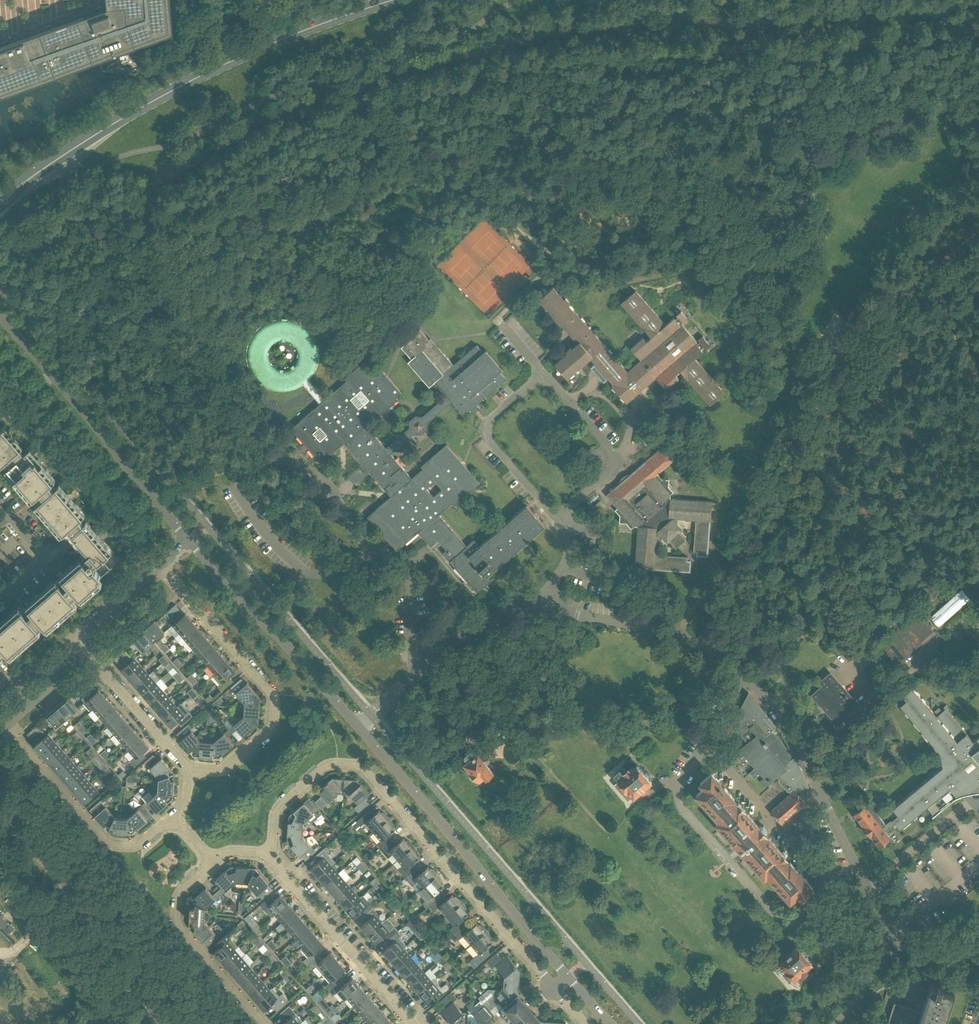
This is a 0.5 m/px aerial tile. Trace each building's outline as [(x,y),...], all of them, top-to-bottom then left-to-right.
[(106,52),(173,27),(170,0),(107,0),(108,8),(91,14),(41,32),(40,32),(0,47),(0,90),(106,52)] [(626,403),(656,378),(666,390),(679,379),(676,375),(680,371),(710,405),(724,393),(694,358),(703,351),(702,350),(705,347),(707,350),(711,346),(703,337),(699,340),(700,342),(697,345),(696,343),(697,342),(682,325),(681,326),(680,325),(683,322),(685,324),(689,320),(681,311),(677,315),(678,317),(675,320),(674,318),(666,325),(636,291),(621,303),(651,337),(647,341),(643,338),(631,349),(641,360),(627,372),(568,304),(570,302),(569,301),(565,297),(564,299),(553,286),(539,299),(578,344),(572,349),(571,347),(566,352),(567,353),(555,364),(567,378),(590,358),(596,365),(594,366),(594,365),(591,368),(593,370),(595,373),(600,377),(599,378),(602,380),(604,383),(607,380),(606,379),(608,378),(613,385),(611,386),(626,403)] [(367,517),(397,551),(419,532),(431,546),(438,540),(446,549),(443,553),(477,593),(491,581),(487,576),(545,526),(527,505),(480,546),(474,539),(466,546),(439,514),(452,503),(454,505),(480,483),(446,444),(421,467),(422,469),(412,478),(391,454),(414,433),(421,434),(427,429),(427,422),(451,401),(464,416),(472,409),(473,410),(478,406),(477,405),(507,379),(500,372),(503,369),(486,350),(483,352),(477,345),(454,365),(438,347),(437,349),(420,329),(405,342),(406,343),(401,347),(412,358),(408,361),(429,386),(434,382),(447,397),(423,417),(416,417),(410,421),(410,428),(386,449),(365,424),(376,415),(378,417),(399,399),(397,397),(402,393),(378,364),(372,359),(367,363),(365,361),(345,378),(346,381),(325,399),(309,381),(310,380),(316,372),(319,363),(320,353),(318,344),(313,335),(307,328),(299,322),(290,319),(280,319),(272,319),(263,323),(256,330),(251,338),(247,347),(246,356),(248,366),(252,375),(258,382),(266,387),(275,391),(285,392),(294,390),(303,386),(304,385),(320,404),(291,429),(321,463),(344,443),(391,496),(367,517)] [(641,412),(639,413),(647,422),(655,415),(645,404),(644,403),(640,407),(641,407),(642,409),(643,410),(641,412)] [(102,543),(80,518),(83,516),(56,485),(54,488),(50,484),(53,482),(27,451),(24,454),(2,429),(0,431),(0,465),(1,466),(8,460),(12,464),(8,467),(34,498),(41,492),(44,496),(38,502),(64,532),(69,528),(85,548),(83,550),(84,551),(83,555),(83,556),(84,558),(102,543)] [(254,447),(264,448),(265,436),(255,436),(254,447)] [(711,521),(712,502),(670,499),(670,494),(673,492),(668,486),(669,480),(662,479),(657,474),(677,457),(666,444),(607,495),(618,508),(615,510),(620,515),(620,522),(626,523),(631,528),(634,526),(638,526),(635,568),(654,569),(690,571),(691,561),(688,561),(688,557),(655,555),(657,536),(662,536),(667,543),(670,540),(676,548),(686,539),(680,532),(682,530),(677,523),(677,518),(696,520),(694,552),(697,553),(697,555),(707,556),(710,521),(711,521)] [(609,507),(602,499),(594,505),(602,514),(609,507)] [(84,558),(64,576),(69,582),(66,586),(60,579),(29,606),(33,610),(29,613),(23,606),(0,626),(0,654),(7,648),(9,651),(43,622),(46,625),(77,598),(74,595),(77,592),(80,595),(118,562),(102,543),(84,558)] [(969,568),(970,570),(966,573),(968,577),(973,573),(972,572),(978,567),(978,563),(978,562),(969,568)] [(930,617),(939,627),(971,598),(962,588),(930,617)] [(174,615),(180,610),(175,604),(165,613),(170,619),(174,615)] [(175,637),(179,633),(186,628),(193,622),(189,617),(187,618),(180,610),(174,615),(170,619),(174,623),(172,625),(168,629),(175,637)] [(896,665),(934,631),(918,612),(905,623),(879,646),(896,665)] [(151,623),(143,630),(154,642),(162,634),(165,632),(164,632),(156,622),(154,620),(151,623)] [(179,633),(186,641),(198,631),(195,628),(197,626),(193,622),(186,628),(179,633)] [(153,643),(154,642),(143,630),(136,636),(137,638),(133,641),(142,652),(149,646),(153,643)] [(198,631),(186,641),(193,650),(207,638),(203,633),(201,634),(198,631)] [(162,649),(166,645),(161,638),(156,642),(162,649)] [(201,658),(213,647),(210,644),(211,643),(207,638),(193,650),(201,658)] [(153,643),(149,646),(156,654),(159,651),(153,643)] [(213,647),(201,658),(208,666),(221,654),(217,650),(216,651),(213,647)] [(118,663),(128,655),(124,649),(114,658),(118,663)] [(221,654),(208,666),(214,674),(215,674),(221,668),(227,664),(224,660),(225,659),(221,654)] [(128,655),(118,663),(126,672),(124,673),(128,678),(142,666),(134,657),(132,659),(128,655)] [(695,657),(690,663),(698,669),(703,663),(695,657)] [(215,674),(214,674),(212,676),(220,684),(218,686),(222,691),(233,681),(229,677),(235,671),(231,666),(230,667),(227,664),(221,668),(215,674)] [(134,681),(137,685),(149,674),(142,666),(128,678),(132,682),(134,681)] [(837,724),(858,705),(830,673),(820,682),(823,685),(812,695),(837,724)] [(138,689),(142,694),(156,682),(149,674),(137,685),(140,688),(138,689)] [(148,697),(151,701),(163,690),(168,686),(161,678),(156,682),(142,694),(147,699),(148,697)] [(246,683),(241,678),(231,687),(245,703),(258,699),(256,697),(255,694),(256,693),(247,683),(246,683)] [(83,694),(93,686),(89,680),(79,689),(83,694)] [(90,711),(106,698),(102,693),(101,694),(93,686),(83,694),(87,699),(83,703),(90,711)] [(889,828),(896,823),(900,829),(928,806),(930,808),(934,813),(932,815),(933,816),(934,814),(950,801),(955,798),(961,795),(967,793),(970,793),(972,792),(971,791),(972,790),(973,789),(975,787),(976,785),(978,784),(978,736),(973,741),(964,730),(954,718),(946,708),(944,706),(944,707),(945,709),(938,715),(936,716),(911,686),(902,694),(906,700),(904,702),(904,703),(901,705),(941,753),(943,766),(894,808),(893,808),(898,815),(885,824),(889,828)] [(157,710),(170,699),(163,690),(151,701),(154,704),(152,705),(157,710)] [(766,713),(761,707),(754,699),(748,692),(748,693),(739,709),(738,708),(729,722),(740,735),(747,742),(739,750),(755,768),(749,773),(754,779),(760,774),(763,777),(760,781),(766,787),(777,777),(779,779),(778,780),(788,791),(789,790),(791,793),(772,810),(783,823),(806,803),(801,798),(801,797),(800,795),(799,796),(796,793),(800,789),(808,786),(808,787),(809,786),(802,771),(803,770),(803,769),(802,770),(795,756),(794,756),(771,731),(776,727),(766,713)] [(64,699),(57,706),(67,718),(68,717),(78,708),(69,697),(68,696),(64,699)] [(91,711),(89,713),(95,721),(100,717),(112,707),(109,704),(110,702),(106,698),(90,711),(91,711)] [(170,699),(157,710),(161,715),(162,714),(165,717),(177,707),(170,699)] [(244,716),(256,722),(257,719),(257,717),(259,717),(260,704),(258,704),(258,701),(258,699),(245,703),(244,716)] [(211,705),(214,708),(219,709),(219,704),(215,701),(211,705)] [(177,707),(165,717),(168,721),(167,722),(171,727),(178,721),(181,726),(183,724),(193,716),(191,714),(189,711),(188,712),(181,703),(177,707)] [(49,712),(46,715),(47,717),(56,727),(66,719),(67,718),(57,706),(49,712)] [(112,707),(100,717),(107,725),(120,714),(116,709),(115,710),(112,707)] [(114,734),(126,723),(123,720),(124,719),(120,714),(107,725),(114,734)] [(254,724),(256,722),(244,716),(228,729),(232,733),(237,729),(243,736),(254,727),(253,726),(254,724)] [(78,722),(75,724),(77,726),(78,728),(82,733),(87,729),(83,724),(80,720),(78,722)] [(480,726),(475,720),(467,726),(473,733),(480,726)] [(114,734),(111,737),(117,745),(121,742),(134,730),(130,726),(129,726),(129,727),(126,723),(114,734)] [(194,754),(201,741),(192,731),(192,729),(188,724),(177,734),(178,735),(181,732),(185,736),(180,741),(189,751),(190,750),(192,752),(194,754)] [(32,739),(42,730),(37,725),(27,734),(32,739)] [(227,737),(232,733),(228,729),(213,742),(218,755),(220,754),(222,753),(223,754),(234,744),(227,737)] [(42,753),(55,742),(48,733),(46,735),(42,730),(32,739),(39,747),(38,748),(42,753)] [(134,730),(121,742),(128,750),(140,740),(137,736),(138,735),(134,730)] [(143,743),(140,740),(128,750),(134,757),(130,761),(134,767),(146,757),(142,753),(149,747),(144,742),(143,743)] [(218,755),(213,742),(201,741),(194,754),(197,754),(200,755),(199,756),(212,757),(212,756),(215,755),(218,755)] [(55,742),(42,753),(46,758),(47,757),(50,760),(62,750),(55,742)] [(56,769),(69,758),(62,750),(50,760),(53,764),(52,765),(56,769)] [(470,774),(474,778),(476,779),(480,783),(493,772),(487,764),(488,759),(483,759),(478,753),(475,755),(471,751),(465,755),(465,758),(468,761),(465,764),(470,771),(470,774)] [(154,773),(159,778),(172,774),(172,772),(171,772),(169,769),(171,768),(161,758),(158,761),(153,755),(145,762),(154,773)] [(620,770),(614,775),(619,780),(615,784),(620,790),(628,800),(631,798),(633,796),(634,796),(638,792),(640,790),(642,792),(647,788),(645,787),(645,786),(652,781),(638,765),(631,757),(626,762),(621,766),(624,769),(621,771),(620,770)] [(69,758),(56,769),(60,774),(61,773),(64,776),(76,766),(69,758)] [(70,786),(83,774),(76,766),(64,776),(67,780),(66,781),(70,786)] [(724,788),(723,787),(720,783),(721,783),(711,772),(700,782),(704,787),(696,794),(701,799),(699,800),(714,817),(715,815),(719,820),(717,822),(722,828),(719,830),(731,844),(734,842),(747,857),(744,859),(757,873),(759,871),(764,876),(767,874),(771,878),(770,880),(784,896),(786,895),(790,900),(798,893),(802,897),(813,888),(799,872),(801,871),(801,868),(799,866),(797,866),(796,867),(790,861),(789,862),(785,858),(786,857),(786,856),(787,855),(787,853),(785,850),(783,850),(782,852),(739,803),(737,804),(733,799),(734,798),(725,787),(724,788)] [(83,774),(70,786),(74,790),(76,789),(79,793),(91,782),(83,774)] [(159,778),(158,791),(171,797),(171,796),(171,795),(171,794),(172,792),(173,792),(174,779),(173,779),(172,776),(172,775),(172,774),(159,778)] [(343,794),(344,778),(332,778),(317,791),(322,795),(315,801),(324,811),(331,805),(328,802),(338,793),(343,794)] [(344,778),(343,794),(349,794),(358,804),(354,807),(359,812),(369,803),(365,798),(370,794),(357,779),(344,778)] [(91,782),(79,793),(82,796),(80,797),(85,802),(98,791),(91,782)] [(158,791),(143,804),(146,808),(152,815),(152,814),(157,811),(168,802),(167,801),(169,799),(170,798),(170,797),(171,797),(158,791)] [(109,829),(115,816),(101,800),(90,809),(95,815),(94,816),(104,826),(105,825),(107,827),(107,828),(109,829)] [(311,810),(304,802),(293,811),(294,812),(293,815),(291,817),(304,823),(307,820),(311,823),(322,813),(319,810),(315,806),(311,810)] [(889,838),(884,832),(889,828),(885,824),(869,803),(855,814),(864,826),(863,826),(871,836),(879,846),(889,838)] [(129,816),(128,817),(132,830),(133,830),(134,829),(137,828),(137,829),(148,819),(152,815),(146,808),(143,804),(129,816)] [(365,822),(373,832),(390,817),(388,816),(387,814),(385,813),(383,812),(381,811),(379,810),(372,817),(367,812),(356,821),(352,824),(357,830),(365,822)] [(110,829),(111,829),(114,830),(114,831),(127,832),(127,831),(129,830),(131,831),(132,830),(128,817),(115,816),(109,829),(110,829)] [(303,835),(304,823),(291,817),(291,819),(290,822),(288,822),(287,834),(289,835),(289,837),(289,840),(303,835)] [(377,845),(381,849),(392,840),(388,835),(395,829),(395,827),(394,825),(393,823),(392,821),(391,819),(390,817),(373,832),(381,841),(377,845)] [(334,827),(338,832),(343,828),(338,823),(334,827)] [(305,860),(316,851),(303,835),(289,840),(291,842),(292,844),(291,845),(300,856),(301,855),(305,860)] [(394,856),(397,860),(402,856),(414,845),(412,844),(411,842),(409,841),(407,840),(405,839),(404,838),(396,845),(392,840),(381,849),(388,858),(393,854),(394,856)] [(398,869),(405,878),(416,868),(412,863),(420,857),(419,854),(418,852),(417,850),(416,849),(415,847),(414,845),(402,856),(397,860),(402,865),(398,869)] [(314,871),(318,876),(331,865),(335,861),(324,848),(313,857),(317,862),(312,866),(315,870),(314,871)] [(323,880),(326,883),(338,873),(331,865),(318,876),(322,881),(323,880)] [(248,882),(255,870),(252,869),(249,869),(250,867),(237,866),(237,868),(234,868),(231,868),(236,882),(248,882)] [(417,882),(422,888),(438,873),(437,872),(435,870),(434,869),(432,868),(430,867),(428,866),(420,873),(416,868),(405,878),(413,886),(417,882)] [(221,895),(236,882),(231,868),(229,870),(227,871),(226,870),(215,879),(222,887),(217,891),(221,895)] [(248,882),(253,888),(262,898),(273,889),(268,884),(269,883),(260,872),(259,873),(257,872),(255,870),(248,882)] [(338,873),(326,883),(329,887),(328,888),(332,893),(345,881),(338,873)] [(427,908),(430,906),(441,896),(437,891),(444,885),(444,883),(443,881),(442,879),(441,877),(440,875),(438,873),(422,888),(430,897),(423,903),(424,904),(425,906),(427,908)] [(341,899),(353,889),(345,881),(332,893),(336,897),(338,896),(341,899)] [(221,895),(217,891),(212,895),(206,887),(195,896),(196,897),(195,900),(193,902),(205,908),(221,895)] [(342,904),(346,909),(360,897),(353,889),(341,899),(343,903),(342,904)] [(360,916),(362,917),(366,914),(370,910),(371,910),(367,906),(370,903),(363,894),(360,897),(346,909),(350,914),(352,912),(355,916),(358,913),(360,916)] [(438,907),(446,916),(463,902),(461,900),(460,899),(458,897),(456,896),(454,895),(452,894),(445,901),(441,896),(430,906),(434,911),(438,907)] [(270,895),(260,904),(271,917),(274,914),(288,902),(284,898),(282,899),(279,895),(274,899),(270,895)] [(204,920),(205,908),(193,902),(192,904),(191,907),(190,907),(189,919),(191,920),(191,922),(191,925),(204,920)] [(281,922),(293,912),(291,908),(292,907),(288,902),(274,914),(281,922)] [(450,929),(454,934),(465,924),(461,919),(469,913),(468,911),(467,909),(466,907),(465,905),(464,903),(463,902),(446,916),(454,925),(450,929)] [(364,929),(368,934),(382,923),(384,921),(373,908),(371,910),(370,910),(366,914),(362,917),(365,922),(362,924),(366,928),(364,929)] [(293,912),(281,922),(288,930),(302,919),(298,914),(296,915),(293,912)] [(7,942),(17,933),(0,913),(0,933),(7,942)] [(398,930),(387,918),(384,921),(382,923),(368,934),(372,939),(374,938),(377,942),(382,937),(386,941),(398,930)] [(296,939),(308,928),(305,925),(306,924),(302,919),(288,930),(296,939)] [(208,945),(218,936),(204,920),(191,925),(193,927),(194,929),(193,930),(202,941),(203,940),(208,945)] [(463,935),(470,944),(487,930),(486,928),(484,927),(482,925),(481,924),(479,923),(477,922),(469,929),(465,924),(454,934),(451,936),(455,941),(463,935)] [(311,932),(308,928),(296,939),(302,946),(303,947),(316,935),(312,930),(311,932)] [(386,955),(390,959),(404,948),(403,948),(406,945),(399,937),(402,935),(398,930),(386,941),(389,945),(384,950),(387,954),(386,955)] [(469,962),(474,968),(491,954),(485,948),(493,941),(492,939),(492,937),(491,935),(490,933),(488,931),(487,930),(470,944),(478,953),(469,962)] [(217,955),(221,960),(235,948),(238,946),(227,933),(215,943),(218,948),(215,950),(218,954),(217,955)] [(302,946),(300,948),(300,949),(307,957),(303,961),(307,965),(318,956),(314,952),(322,945),(319,941),(320,940),(316,935),(303,947),(302,946)] [(1,961),(1,960),(6,955),(9,958),(12,954),(0,942),(0,960),(1,961)] [(805,980),(813,974),(809,969),(814,964),(798,946),(791,952),(789,950),(785,953),(787,955),(782,960),(779,963),(775,966),(789,982),(794,978),(799,974),(805,980)] [(227,964),(230,967),(242,957),(235,948),(221,960),(225,965),(227,964)] [(399,966),(411,956),(404,948),(390,959),(394,964),(396,963),(399,966)] [(242,957),(230,967),(233,970),(232,971),(231,972),(235,976),(249,965),(253,961),(246,953),(242,957)] [(322,974),(338,960),(334,956),(333,957),(329,953),(322,960),(318,956),(307,965),(311,969),(315,966),(322,974)] [(504,981),(519,982),(520,970),(507,955),(502,959),(497,953),(486,961),(492,968),(496,965),(505,975),(504,981)] [(411,956),(399,966),(402,970),(400,971),(404,976),(418,964),(411,956)] [(441,963),(443,965),(444,964),(447,961),(443,956),(439,960),(441,963)] [(329,990),(345,977),(341,973),(344,970),(341,966),(342,965),(338,960),(322,974),(329,982),(325,986),(329,990)] [(413,983),(425,972),(418,964),(404,976),(409,981),(410,979),(413,983)] [(244,983),(256,973),(249,965),(235,976),(239,981),(241,980),(244,983)] [(425,972),(413,983),(416,986),(414,987),(419,992),(434,979),(434,978),(432,980),(425,972)] [(250,993),(263,981),(256,973),(244,983),(247,987),(245,988),(250,993)] [(344,999),(360,986),(356,981),(355,982),(351,978),(348,981),(345,977),(329,990),(333,995),(337,991),(344,999)] [(434,979),(419,992),(423,997),(424,996),(427,1000),(435,993),(439,997),(449,987),(446,983),(441,987),(434,979)] [(263,981),(250,993),(254,997),(255,996),(258,1000),(270,989),(263,981)] [(499,1002),(503,1007),(510,1001),(519,994),(519,982),(504,981),(504,987),(499,991),(497,989),(488,989),(483,993),(486,996),(495,1006),(499,1002)] [(954,991),(941,987),(942,984),(937,982),(936,985),(931,983),(921,1011),(894,1002),(887,1023),(943,1023),(954,991)] [(354,1005),(366,995),(363,992),(364,990),(360,986),(344,999),(345,1000),(347,998),(354,1005)] [(272,1003),(278,1010),(289,1001),(282,993),(280,996),(272,987),(270,989),(258,1000),(261,1003),(260,1004),(264,1009),(272,1003)] [(468,1012),(462,1012),(454,1002),(457,999),(451,991),(441,1000),(447,1007),(442,1011),(453,1023),(467,1023),(468,1012)] [(486,996),(483,993),(479,997),(481,1000),(473,1007),(470,1007),(469,1012),(468,1012),(467,1023),(484,1023),(494,1015),(490,1010),(495,1006),(486,996)] [(515,1021),(530,1008),(519,994),(510,1001),(503,1007),(507,1012),(515,1021)] [(361,1014),(374,1002),(370,997),(369,999),(366,995),(354,1005),(361,1014)] [(27,996),(22,1001),(27,1006),(32,1001),(27,996)] [(32,1001),(27,1006),(31,1011),(36,1006),(32,1001)] [(5,1023),(7,1023),(14,1017),(15,1016),(0,1002),(0,1019),(5,1023)] [(368,1022),(380,1011),(377,1008),(378,1007),(374,1002),(361,1014),(368,1022)] [(300,1023),(303,1021),(289,1005),(279,1013),(285,1021),(282,1023),(299,1023),(300,1023)] [(319,1007),(314,1011),(321,1019),(325,1015),(319,1007)] [(515,1021),(518,1023),(538,1023),(542,1021),(541,1021),(536,1014),(530,1008),(515,1021)] [(368,1022),(370,1023),(382,1023),(388,1018),(384,1014),(383,1015),(380,1011),(368,1022)]
